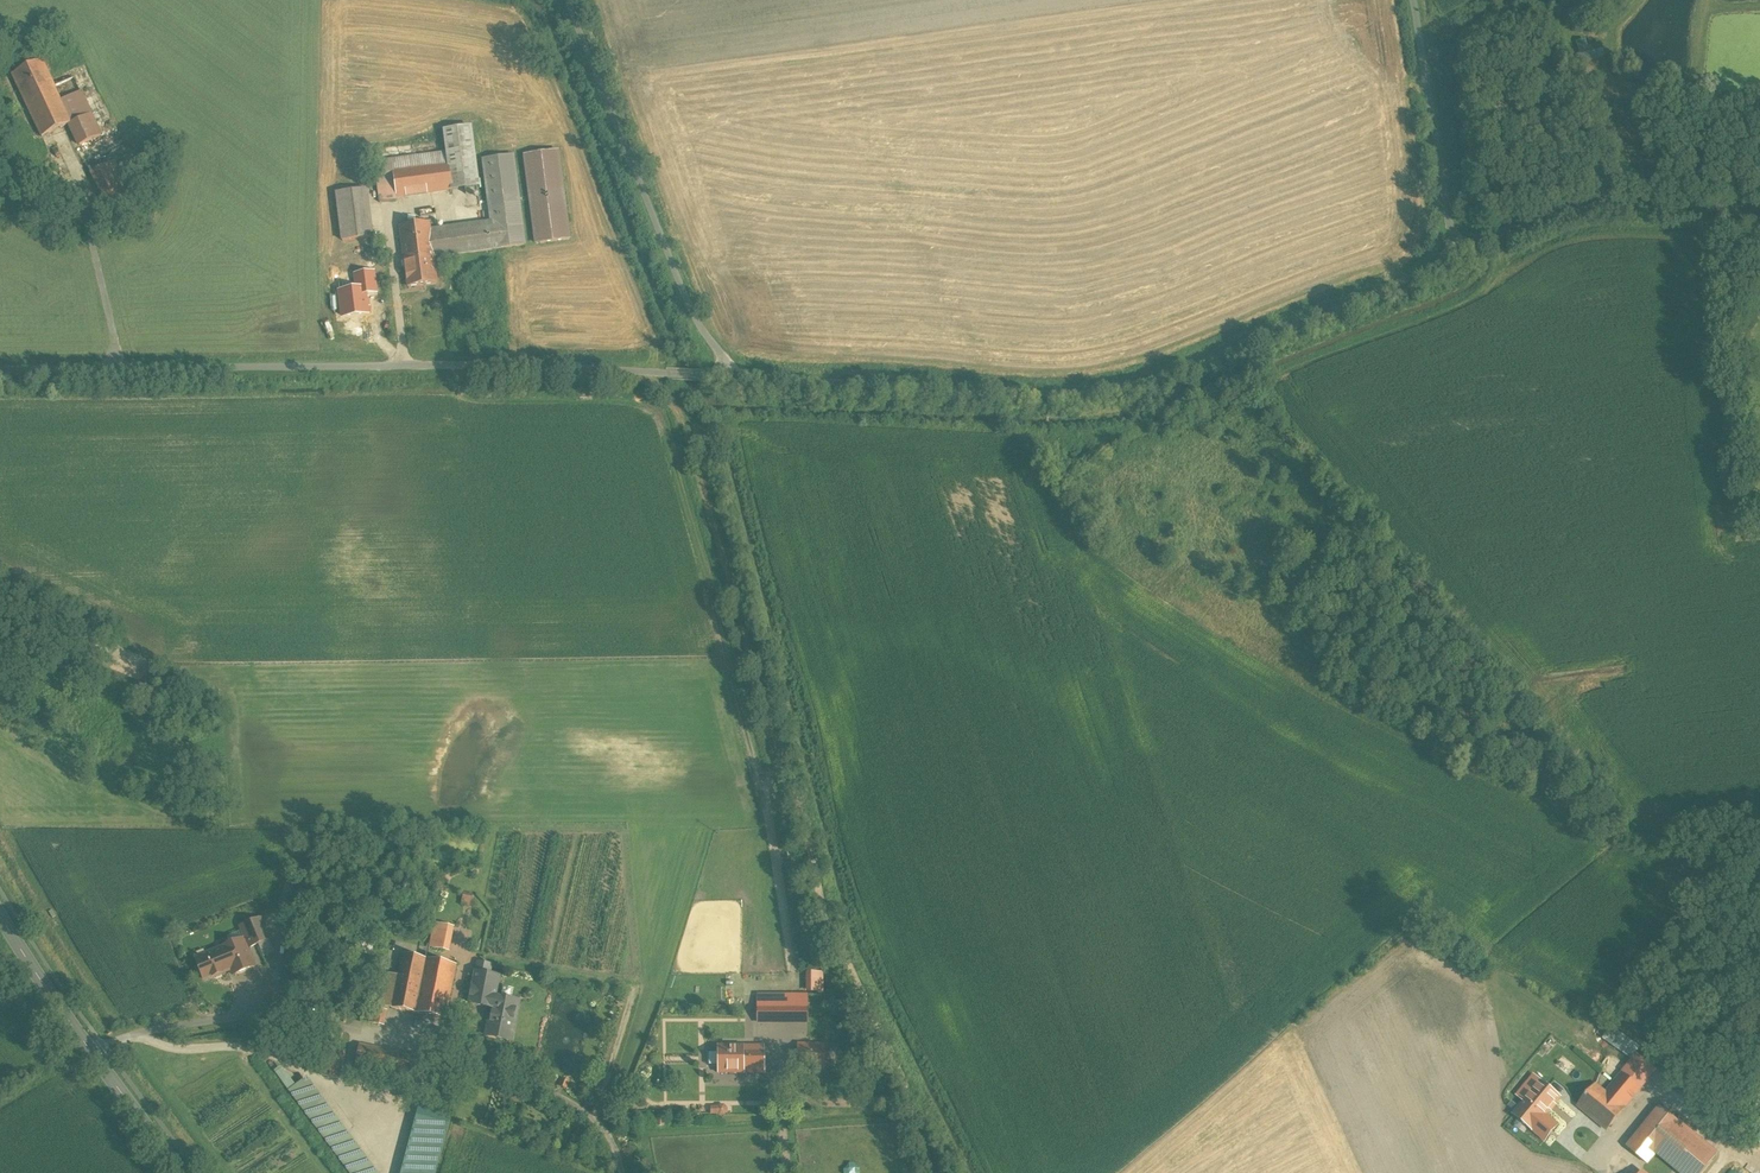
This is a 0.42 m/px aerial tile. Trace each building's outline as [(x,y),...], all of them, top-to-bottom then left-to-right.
[(57,91),(55,86),(43,60),(12,74),(27,105),(57,91)] [(57,91),(27,105),(42,137),(70,124),(80,144),(100,136),(74,78),(55,86),(57,91)] [(444,130),(447,152),(452,189),(478,186),(474,155),(471,127),(444,130)] [(558,151),(525,155),(536,243),(569,239),(558,151)] [(447,152),(391,159),(397,197),(452,189),(447,152)] [(433,253),(434,256),(524,245),(512,155),(483,159),(491,222),(430,230),(429,222),(400,226),(404,257),(433,253)] [(374,161),(379,203),(397,200),(397,197),(391,159),(374,161)] [(134,207),(113,163),(87,175),(108,219),(134,207)] [(372,237),(366,189),(336,193),(342,241),(372,237)] [(433,253),(404,257),(408,286),(437,283),(434,256),(433,253)] [(261,918),(241,927),(246,939),(249,946),(249,948),(270,939),(261,918)] [(355,932),(352,947),(370,950),(373,935),(355,932)] [(246,939),(196,959),(204,980),(214,976),(214,977),(222,974),(223,972),(227,970),(228,967),(233,965),(236,973),(254,966),(248,953),(247,953),(245,947),(249,946),(246,939)] [(458,953),(447,950),(444,962),(456,965),(458,953)] [(444,962),(403,954),(402,955),(403,955),(392,1007),(392,1008),(415,1013),(446,1019),(457,965),(456,965),(444,962)] [(491,965),(478,962),(476,973),(489,975),(491,965)] [(519,1002),(495,997),(499,978),(489,975),(476,973),(473,988),(472,988),(472,989),(473,990),(471,996),(471,997),(470,1003),(480,1005),(492,1007),(487,1033),(498,1035),(497,1038),(512,1041),(519,1002)] [(283,988),(269,986),(268,1001),(282,1002),(283,988)] [(757,995),(757,1006),(772,1007),(772,1000),(768,1000),(768,995),(757,995)] [(807,995),(768,995),(768,1000),(772,1000),(772,1007),(807,1007),(807,995)] [(392,1008),(381,1006),(377,1025),(411,1032),(415,1013),(392,1008)] [(757,1006),(757,1022),(807,1022),(807,1007),(772,1007),(757,1006)] [(1643,1043),(1614,1024),(1602,1041),(1632,1060),(1643,1043)] [(825,1045),(798,1045),(797,1068),(824,1069),(825,1045)] [(746,1046),(718,1046),(718,1073),(744,1073),(744,1059),(746,1059),(746,1046)] [(765,1046),(746,1046),(746,1059),(744,1059),(744,1073),(765,1073),(765,1046)] [(1623,1072),(1606,1092),(1613,1098),(1625,1108),(1642,1088),(1623,1072)] [(1587,1076),(1568,1098),(1582,1109),(1594,1119),(1603,1109),(1597,1104),(1602,1099),(1608,1104),(1613,1098),(1606,1092),(1587,1076)] [(306,1080),(290,1091),(350,1172),(375,1172),(306,1080)] [(1582,1109),(1568,1098),(1555,1114),(1569,1125),(1582,1109)] [(1613,1098),(1608,1104),(1602,1099),(1597,1104),(1603,1109),(1594,1119),(1607,1130),(1625,1108),(1613,1098)] [(1686,1106),(1674,1098),(1670,1104),(1682,1112),(1686,1106)] [(1660,1106),(1628,1147),(1655,1169),(1664,1159),(1688,1129),(1660,1106)] [(416,1115),(401,1172),(431,1172),(445,1123),(416,1115)] [(1688,1129),(1664,1159),(1681,1172),(1714,1172),(1725,1160),(1688,1129)]
